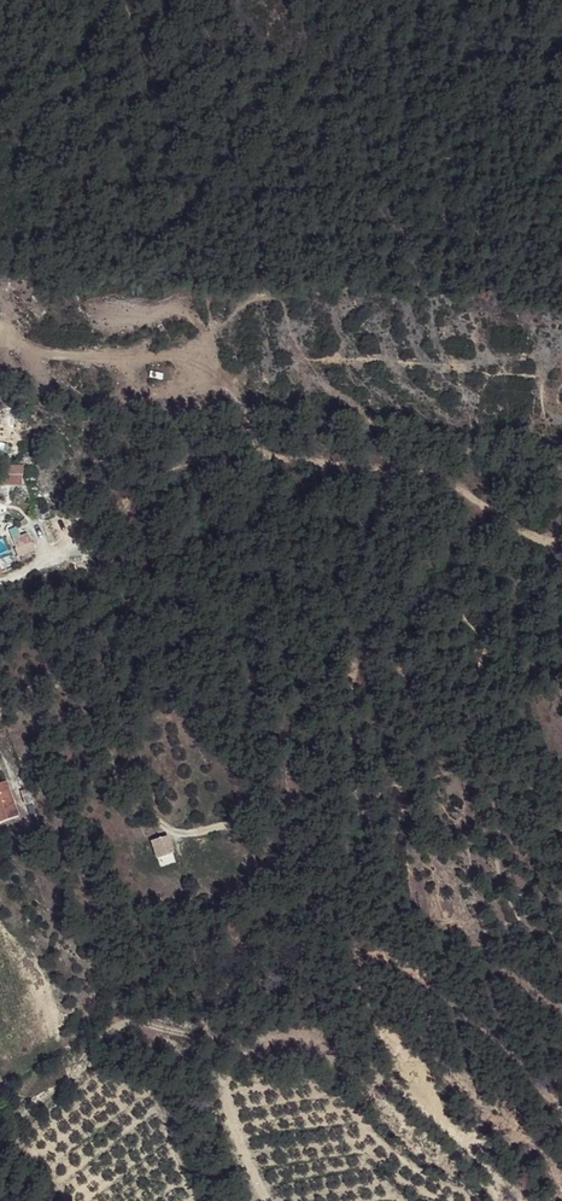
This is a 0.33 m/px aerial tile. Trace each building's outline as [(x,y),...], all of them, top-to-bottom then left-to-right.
[(158,423),(143,423),(143,437),(158,436),(158,423)] [(0,816),(19,809),(7,776),(0,778),(0,815),(0,816)] [(168,836),(152,841),(157,858),(171,854),(168,836)] [(152,899),(154,906),(163,905),(161,896),(152,899)]
